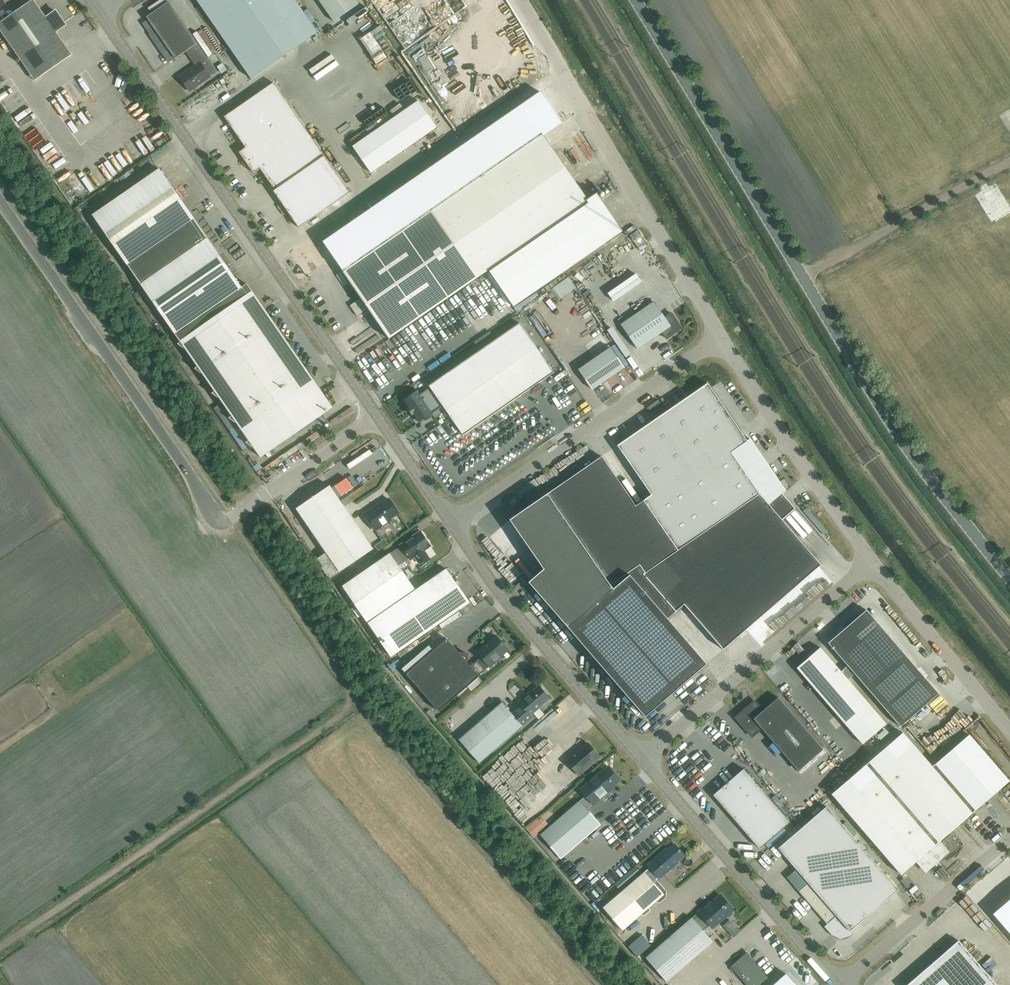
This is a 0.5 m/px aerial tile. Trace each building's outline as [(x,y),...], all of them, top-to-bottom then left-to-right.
[(25,67),(63,41),(56,32),(65,25),(56,12),(47,18),(34,0),(33,0),(2,21),(0,21),(0,30),(25,67)] [(295,0),(197,0),(251,79),(318,33),(295,0)] [(359,4),(356,0),(319,0),(334,22),(359,4)] [(198,44),(198,43),(169,2),(147,18),(148,20),(143,24),(170,63),(186,52),(198,44)] [(74,58),(63,41),(25,67),(36,83),(74,58)] [(211,77),(217,72),(198,44),(186,52),(196,65),(179,77),(190,91),(198,85),(196,82),(202,78),(204,82),(211,77)] [(92,75),(99,89),(104,87),(97,73),(92,75)] [(350,193),(325,157),(274,83),(225,117),(246,148),(239,152),(254,173),(260,169),(275,190),(274,191),(278,197),(284,207),(299,228),(350,193)] [(584,195),(543,136),(561,124),(541,94),(323,242),(389,339),(487,271),(512,307),(622,232),(596,195),(588,200),(584,194),(584,195)] [(418,98),(352,144),(371,172),(438,126),(418,98)] [(243,289),(159,169),(93,215),(262,459),(334,409),(311,376),(312,369),(305,368),(294,351),(295,345),(288,343),(277,327),(278,320),(271,318),(248,285),(243,289)] [(197,197),(202,194),(186,172),(182,175),(197,197)] [(633,241),(642,235),(638,230),(630,236),(633,241)] [(557,300),(573,288),(565,278),(549,289),(557,300)] [(665,318),(654,302),(621,324),(638,349),(662,332),(667,339),(682,328),(671,313),(665,318)] [(463,435),(554,373),(520,323),(429,386),(430,387),(440,401),(463,435)] [(586,350),(603,341),(598,331),(581,340),(586,350)] [(374,347),(381,342),(377,335),(370,340),(374,347)] [(592,390),(624,368),(610,347),(578,370),(592,390)] [(602,456),(510,520),(545,569),(529,582),(645,717),(707,664),(668,618),(684,604),(723,650),(821,566),(782,520),(795,509),(782,494),(785,492),(749,440),(748,441),(708,383),(617,446),(651,495),(636,506),(602,456)] [(440,401),(430,387),(419,395),(417,391),(404,400),(409,407),(408,408),(413,415),(414,414),(419,421),(424,418),(426,420),(433,415),(429,409),(440,401)] [(532,434),(527,437),(532,446),(537,443),(532,434)] [(503,485),(525,469),(523,465),(500,480),(503,485)] [(330,486),(296,509),(303,518),(334,563),(340,572),(373,549),(330,486)] [(398,513),(389,499),(383,503),(381,503),(364,514),(375,531),(390,521),(390,518),(398,513)] [(484,521),(480,524),(486,534),(490,531),(484,521)] [(428,557),(424,550),(430,546),(420,531),(400,545),(401,545),(342,585),(391,657),(470,603),(446,569),(415,590),(398,565),(414,555),(419,563),(428,557)] [(372,544),(375,551),(386,545),(382,539),(372,544)] [(939,694),(866,610),(828,643),(848,666),(841,672),(848,679),(854,674),(900,727),(939,694)] [(556,620),(548,628),(554,634),(562,626),(556,620)] [(508,650),(496,636),(484,646),(484,645),(476,651),(484,660),(480,663),(486,669),(489,666),(490,667),(499,660),(498,659),(508,650)] [(439,711),(479,676),(467,662),(468,654),(459,653),(447,639),(406,674),(439,711)] [(573,651),(580,647),(574,639),(568,643),(573,651)] [(841,672),(820,647),(810,655),(796,668),(811,685),(862,744),(886,724),(848,679),(841,672)] [(409,665),(400,672),(402,675),(411,668),(409,665)] [(704,682),(714,676),(711,672),(702,679),(704,682)] [(550,698),(539,686),(529,695),(528,694),(518,703),(523,708),(513,715),(505,706),(505,703),(503,701),(499,701),(493,706),(493,710),(459,739),(480,764),(523,726),(522,726),(532,717),(530,715),(550,698)] [(824,750),(779,698),(763,711),(755,702),(737,718),(753,736),(762,728),(799,771),(824,750)] [(545,721),(549,714),(545,711),(541,718),(545,721)] [(932,766),(903,732),(832,794),(901,874),(916,862),(925,873),(949,852),(939,841),(1009,781),(969,734),(932,766)] [(576,752),(566,760),(579,775),(593,763),(595,763),(598,761),(598,758),(600,757),(588,743),(580,751),(577,753),(576,752)] [(828,767),(836,761),(829,753),(821,758),(828,767)] [(559,761),(545,775),(555,786),(569,772),(559,761)] [(493,767),(483,775),(502,798),(512,790),(493,767)] [(620,780),(609,767),(601,774),(600,773),(580,790),(586,796),(540,835),(561,858),(600,824),(587,809),(593,804),(594,805),(610,791),(609,789),(620,780)] [(713,795),(760,848),(790,822),(743,769),(713,795)] [(771,790),(776,781),(771,778),(766,787),(771,790)] [(502,799),(503,801),(507,797),(519,811),(524,807),(528,811),(533,807),(529,802),(527,803),(517,791),(519,790),(511,780),(507,783),(513,790),(502,799)] [(841,936),(843,935),(845,935),(846,934),(847,933),(898,889),(827,806),(778,848),(808,883),(799,891),(835,933),(837,934),(838,935),(840,935),(841,936)] [(992,831),(998,826),(990,815),(983,820),(992,831)] [(522,828),(529,838),(546,826),(538,816),(522,828)] [(628,854),(637,846),(634,842),(624,850),(628,854)] [(656,880),(659,878),(660,879),(674,866),(673,865),(684,855),(674,844),(667,850),(666,849),(648,865),(650,867),(603,908),(622,931),(655,902),(660,903),(666,897),(666,891),(656,880)] [(623,878),(626,881),(633,875),(630,872),(623,878)] [(610,873),(601,878),(605,886),(614,882),(610,873)] [(978,888),(987,882),(984,877),(975,884),(978,888)] [(985,909),(1007,888),(999,879),(976,900),(985,909)] [(733,909),(721,895),(710,904),(709,903),(692,918),(646,958),(666,981),(713,942),(701,928),(708,923),(712,928),(718,922),(717,921),(721,918),(722,919),(726,916),(727,917),(729,917),(732,914),(732,912),(731,911),(733,909)] [(993,913),(1009,933),(1009,899),(993,913)] [(959,941),(907,984),(997,984),(959,941)] [(729,967),(745,984),(761,984),(768,979),(746,953),(729,967)] [(773,984),(796,984),(786,974),(773,984)]
